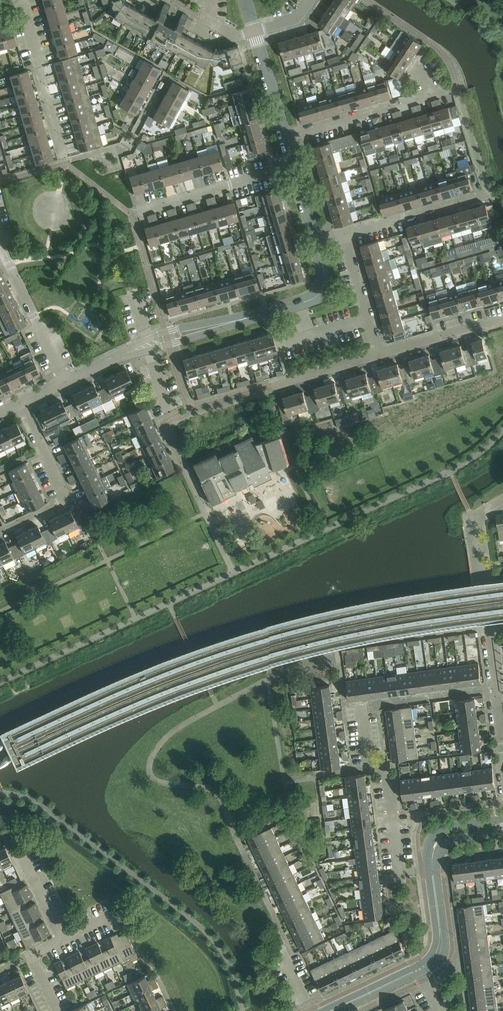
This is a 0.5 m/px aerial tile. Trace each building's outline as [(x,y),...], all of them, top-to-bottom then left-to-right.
[(45,9),(63,4),(61,0),(43,0),(45,9)] [(102,3),(107,2),(109,9),(121,0),(101,0),(102,3)] [(109,9),(116,13),(114,17),(123,22),(132,7),(122,2),(121,0),(109,9)] [(330,8),(345,18),(351,9),(337,0),(335,0),(330,8)] [(351,9),(357,0),(356,0),(337,0),(351,9)] [(159,14),(157,18),(159,19),(162,21),(164,18),(170,6),(165,3),(159,14)] [(63,4),(45,9),(48,18),(65,13),(63,4)] [(132,7),(123,22),(132,27),(141,12),(132,7)] [(330,8),(324,16),(339,26),(345,18),(330,8)] [(141,12),(132,27),(141,32),(149,17),(141,12)] [(65,13),(48,18),(51,28),(68,23),(65,13)] [(176,25),(175,28),(178,29),(180,31),(188,16),(183,13),(176,25)] [(339,26),(324,16),(318,25),(333,35),(339,26)] [(149,17),(141,32),(149,37),(150,37),(158,21),(149,17)] [(149,37),(147,42),(156,47),(167,26),(168,25),(170,22),(164,18),(162,21),(159,19),(158,21),(150,37),(149,37)] [(167,26),(156,47),(165,52),(168,47),(176,31),(177,31),(178,29),(175,28),(176,25),(170,22),(168,25),(167,26)] [(68,23),(51,28),(54,38),(71,33),(68,23)] [(12,27),(2,30),(7,48),(17,45),(12,27)] [(176,31),(168,47),(177,52),(185,36),(177,31),(176,31)] [(320,31),(309,34),(314,51),(325,48),(320,31)] [(402,31),(396,40),(416,53),(422,44),(402,31)] [(71,33),(54,38),(57,48),(74,43),(71,33)] [(309,34),(300,37),(305,54),(314,51),(309,34)] [(185,36),(177,52),(186,57),(194,41),(185,36)] [(300,37),(290,40),(295,57),(305,54),(300,37)] [(290,40),(279,43),(285,60),(295,57),(290,40)] [(390,48),(395,51),(410,61),(416,53),(396,40),(390,48)] [(194,41),(186,57),(195,62),(203,46),(194,41)] [(74,43),(57,48),(60,58),(77,53),(74,43)] [(203,46),(195,62),(204,67),(206,63),(209,64),(213,67),(215,51),(213,51),(207,48),(203,46)] [(238,46),(227,49),(232,66),(243,63),(238,46)] [(215,51),(213,67),(221,64),(222,69),(232,66),(227,49),(217,52),(215,51)] [(390,60),(405,70),(410,61),(395,51),(395,52),(391,49),(386,57),(390,60)] [(54,63),(57,73),(80,66),(77,56),(54,63)] [(161,59),(158,65),(161,66),(165,69),(168,63),(161,59)] [(405,70),(390,60),(384,69),(399,79),(405,70)] [(144,61),(139,70),(155,78),(160,69),(144,61)] [(80,66),(57,73),(60,83),(83,76),(80,66)] [(289,70),(289,71),(291,76),(303,73),(301,67),(289,70)] [(139,70),(134,79),(150,87),(155,78),(139,70)] [(10,76),(13,86),(30,81),(27,71),(10,76)] [(83,76),(60,83),(63,93),(86,86),(83,76)] [(365,81),(367,86),(372,104),(382,101),(377,83),(375,78),(365,81)] [(134,79),(129,88),(145,96),(150,87),(134,79)] [(387,80),(377,83),(382,101),(392,98),(387,80)] [(30,81),(13,86),(16,96),(33,91),(30,81)] [(173,82),(167,91),(183,100),(188,90),(173,82)] [(346,86),(347,92),(352,109),(362,106),(357,89),(356,83),(346,86)] [(86,86),(63,93),(66,102),(89,96),(86,86)] [(367,86),(357,89),(362,106),(372,104),(367,86)] [(129,88),(124,97),(140,105),(145,96),(129,88)] [(248,89),(231,94),(234,105),(251,99),(248,89)] [(33,91),(16,96),(19,106),(36,101),(33,91)] [(167,91),(163,100),(178,109),(183,100),(167,91)] [(347,92),(338,95),(343,112),(352,109),(347,92)] [(338,95),(328,98),(333,115),(343,112),(338,95)] [(89,96),(66,102),(68,112),(91,106),(89,96)] [(140,105),(124,97),(119,106),(135,115),(140,105)] [(328,98),(318,101),(323,118),(333,115),(328,98)] [(251,99),(234,105),(237,114),(254,109),(251,99)] [(163,100),(158,109),(173,118),(178,109),(163,100)] [(435,112),(429,113),(434,131),(444,128),(439,111),(438,107),(436,100),(432,102),(435,112)] [(36,101),(19,106),(21,115),(39,110),(36,101)] [(318,101),(308,103),(313,121),(323,118),(318,101)] [(313,121),(308,103),(298,106),(303,124),(313,121)] [(420,105),(416,106),(424,133),(426,139),(436,136),(434,131),(429,113),(423,115),(420,105)] [(91,106),(68,112),(71,122),(94,115),(91,106)] [(415,117),(409,119),(414,136),(424,133),(416,106),(412,107),(415,117)] [(449,108),(439,111),(444,128),(454,125),(452,119),(460,117),(456,106),(449,108)] [(173,118),(158,109),(153,118),(154,119),(168,127),(173,118)] [(254,109),(237,114),(240,124),(257,119),(254,109)] [(39,110),(21,115),(24,125),(42,120),(39,110)] [(401,111),(397,112),(399,118),(398,118),(399,122),(400,122),(405,139),(414,136),(409,119),(404,121),(401,111)] [(94,115),(71,122),(74,132),(97,125),(94,115)] [(148,116),(144,124),(150,127),(154,119),(153,118),(148,116)] [(257,119),(240,124),(242,134),(260,129),(257,119)] [(42,120),(24,125),(27,135),(44,130),(42,120)] [(400,122),(390,125),(395,142),(405,139),(400,122)] [(97,125),(74,132),(77,142),(100,135),(97,125)] [(390,125),(380,128),(385,145),(395,142),(390,125)] [(380,128),(370,131),(375,148),(377,152),(386,150),(385,145),(380,128)] [(260,129),(242,134),(245,144),(262,139),(260,129)] [(44,130),(27,135),(30,145),(47,140),(44,130)] [(370,131),(360,133),(366,155),(377,152),(375,148),(370,131)] [(100,135),(77,142),(80,152),(103,145),(100,135)] [(328,143),(313,148),(316,158),(333,153),(356,146),(358,153),(362,151),(357,135),(348,138),(347,136),(328,141),(328,143)] [(262,139),(245,144),(250,160),(258,158),(256,151),(265,149),(262,139)] [(47,140),(30,145),(33,154),(50,149),(47,140)] [(50,149),(33,154),(36,165),(53,160),(50,149)] [(218,151),(208,154),(213,171),(223,168),(218,151)] [(268,157),(266,151),(259,153),(261,159),(268,157)] [(333,153),(316,158),(319,168),(336,163),(333,153)] [(208,154),(198,157),(203,174),(213,171),(208,154)] [(198,157),(188,160),(193,177),(203,174),(198,157)] [(188,160),(178,162),(183,180),(193,177),(188,160)] [(147,165),(149,171),(154,188),(164,185),(159,168),(157,162),(147,165)] [(178,162),(169,165),(174,183),(183,180),(178,162)] [(336,163),(319,168),(322,178),(339,173),(336,163)] [(169,165),(159,168),(164,185),(174,183),(169,165)] [(470,165),(457,168),(457,170),(459,175),(458,176),(463,193),(473,190),(468,173),(472,172),(470,165)] [(457,170),(446,173),(448,178),(453,196),(463,193),(458,176),(459,175),(457,170)] [(149,171),(139,174),(144,191),(154,188),(149,171)] [(339,173),(322,178),(325,187),(342,182),(348,181),(345,171),(339,173)] [(144,191),(139,174),(138,174),(137,173),(131,175),(131,176),(129,177),(134,194),(144,191)] [(448,178),(438,181),(443,199),(453,196),(448,178)] [(438,181),(428,184),(433,201),(443,199),(438,181)] [(342,182),(325,187),(328,197),(345,192),(342,182)] [(428,184),(418,187),(424,204),(433,201),(428,184)] [(418,187),(409,190),(414,207),(424,204),(418,187)] [(277,190),(255,196),(258,207),(263,205),(280,200),(277,190)] [(409,190),(399,193),(404,210),(414,207),(409,190)] [(345,192),(328,197),(330,207),(348,202),(345,192)] [(399,193),(389,196),(394,213),(404,210),(399,193)] [(389,196),(379,199),(384,216),(394,213),(389,196)] [(280,200),(263,205),(266,215),(283,210),(280,200)] [(348,202),(330,207),(333,217),(350,212),(348,202)] [(233,203),(223,206),(228,223),(238,220),(233,203)] [(486,204),(476,207),(482,229),(493,226),(486,204)] [(223,206),(213,208),(218,226),(228,223),(223,206)] [(476,207),(466,210),(471,228),(473,232),(482,229),(476,207)] [(213,208),(203,211),(208,229),(218,226),(213,208)] [(266,215),(262,216),(265,226),(269,225),(286,220),(283,210),(266,215)] [(466,210),(456,213),(461,230),(471,228),(466,210)] [(203,211),(194,214),(199,231),(208,229),(203,211)] [(350,212),(333,217),(336,227),(353,222),(350,212)] [(456,213),(447,216),(452,233),(461,230),(456,213)] [(194,214),(184,217),(189,234),(199,231),(194,214)] [(447,216),(437,219),(442,236),(452,233),(447,216)] [(184,217),(174,220),(179,237),(189,234),(184,217)] [(437,219),(427,222),(434,245),(444,242),(442,236),(437,219)] [(174,220),(164,223),(169,240),(179,237),(174,220)] [(286,220),(269,225),(272,234),(289,229),(286,220)] [(427,222),(417,225),(422,242),(424,248),(434,245),(427,222)] [(164,223),(154,226),(159,243),(169,240),(164,223)] [(422,242),(417,225),(407,228),(412,245),(422,242)] [(159,243),(154,226),(144,229),(149,246),(159,243)] [(272,234),(266,236),(269,246),(274,244),(292,239),(289,229),(272,234)] [(232,236),(222,238),(224,245),(226,244),(230,243),(234,242),(232,236)] [(274,244),(269,246),(272,256),(277,254),(295,249),(292,239),(274,244)] [(361,246),(364,256),(382,251),(379,241),(361,246)] [(277,254),(272,256),(274,265),(280,264),(297,259),(295,249),(277,254)] [(382,251),(364,256),(367,266),(385,261),(382,251)] [(297,259),(280,264),(283,273),(300,268),(297,259)] [(385,261),(367,266),(370,276),(387,271),(385,261)] [(300,268),(283,273),(286,284),(303,279),(300,268)] [(387,271),(370,276),(373,285),(390,280),(395,279),(392,269),(387,271)] [(253,271),(243,274),(248,292),(258,289),(253,271)] [(243,274),(233,277),(238,295),(248,292),(243,274)] [(233,277),(223,280),(228,297),(238,295),(233,277)] [(0,281),(0,292),(9,288),(4,279),(0,281)] [(223,280),(214,283),(219,300),(228,297),(223,280)] [(390,280),(373,285),(376,295),(393,290),(390,280)] [(497,281),(488,283),(493,301),(502,298),(497,281)] [(214,283),(204,286),(209,303),(219,300),(214,283)] [(466,283),(457,286),(458,292),(463,309),(473,306),(468,289),(466,283)] [(488,283),(478,286),(483,304),(493,301),(488,283)] [(193,284),(183,287),(184,292),(189,309),(199,306),(194,289),(193,284)] [(204,286),(194,289),(199,306),(209,303),(204,286)] [(478,286),(468,289),(473,306),(483,304),(478,286)] [(0,292),(0,303),(13,297),(9,288),(0,292)] [(393,290),(376,295),(379,305),(396,300),(393,290)] [(184,292),(174,294),(179,312),(189,309),(184,292)] [(437,292),(427,295),(433,318),(444,315),(439,298),(437,292)] [(458,292),(448,295),(454,312),(463,309),(458,292)] [(179,312),(174,294),(164,297),(169,315),(179,312)] [(448,295),(439,298),(444,315),(454,312),(448,295)] [(0,303),(0,312),(1,314),(17,306),(13,297),(0,303)] [(396,300),(379,305),(382,315),(399,310),(396,300)] [(17,306),(1,314),(6,323),(22,316),(17,306)] [(399,310),(382,315),(384,325),(402,320),(399,310)] [(22,316),(6,323),(10,333),(26,325),(22,316)] [(402,320),(384,325),(387,335),(393,333),(395,341),(407,338),(402,320)] [(271,334),(261,337),(268,360),(278,357),(271,334)] [(261,337),(251,340),(258,363),(268,360),(261,337)] [(474,348),(468,350),(473,365),(479,363),(478,360),(488,357),(483,339),(472,343),(474,348)] [(242,343),(247,360),(248,365),(258,363),(251,340),(242,343)] [(242,343),(232,345),(237,363),(247,360),(242,343)] [(232,345),(222,348),(227,365),(237,363),(232,345)] [(461,346),(451,349),(456,366),(466,363),(467,367),(473,365),(468,350),(463,352),(461,346)] [(222,348),(212,351),(217,368),(227,365),(222,348)] [(442,358),(437,359),(441,374),(447,373),(446,369),(456,366),(451,349),(441,352),(442,358)] [(212,351),(202,354),(207,371),(217,368),(212,351)] [(20,357),(22,362),(30,378),(40,374),(32,358),(34,357),(31,352),(20,357)] [(202,354),(193,357),(198,374),(207,371),(202,354)] [(430,355),(419,358),(424,375),(434,372),(435,376),(441,374),(437,359),(431,361),(430,355)] [(198,374),(193,357),(182,360),(187,377),(198,374)] [(411,367),(405,368),(410,384),(416,382),(415,378),(424,375),(419,358),(409,361),(411,367)] [(22,362),(13,367),(21,383),(30,378),(22,362)] [(398,364),(388,367),(393,384),(403,382),(404,385),(410,384),(405,368),(400,370),(398,364)] [(13,367),(4,371),(12,387),(21,383),(13,367)] [(379,376),(374,378),(378,393),(384,391),(383,387),(393,384),(388,367),(378,370),(379,376)] [(126,370),(115,375),(124,393),(140,385),(135,373),(129,376),(126,370)] [(0,373),(0,386),(3,392),(12,387),(4,371),(0,373)] [(367,373),(356,376),(361,394),(362,394),(363,399),(373,397),(372,395),(378,393),(374,378),(368,379),(367,373)] [(108,386),(102,389),(108,400),(124,393),(115,375),(105,380),(108,386)] [(348,385),(342,387),(347,402),(353,400),(352,397),(361,394),(356,376),(346,379),(348,385)] [(335,383),(325,386),(330,403),(340,400),(341,404),(347,402),(342,387),(337,388),(335,383)] [(94,385),(83,390),(91,408),(108,400),(102,389),(97,392),(94,385)] [(316,394),(311,396),(315,411),(321,410),(320,406),(330,403),(325,386),(315,389),(316,394)] [(75,402),(70,404),(75,416),(91,408),(83,390),(72,395),(75,402)] [(304,392),(293,395),(298,412),(308,409),(309,413),(315,411),(311,396),(305,398),(304,392)] [(298,412),(293,395),(283,398),(285,404),(279,405),(284,421),(290,419),(289,415),(298,412)] [(61,401),(50,406),(59,424),(75,416),(70,404),(64,407),(61,401)] [(43,417),(37,420),(42,431),(45,436),(61,428),(59,424),(50,406),(40,411),(43,417)] [(126,415),(132,426),(149,417),(144,406),(126,415)] [(375,409),(368,411),(370,418),(377,416),(375,409)] [(357,413),(351,415),(353,423),(359,421),(357,413)] [(149,417),(132,426),(137,436),(154,427),(149,417)] [(16,423),(6,428),(14,444),(24,439),(16,423)] [(154,427),(137,436),(141,446),(159,438),(154,427)] [(0,431),(0,440),(4,449),(14,444),(6,428),(0,431)] [(64,434),(53,439),(56,445),(67,440),(64,434)] [(63,445),(69,456),(86,447),(81,436),(63,445)] [(219,458),(234,490),(235,490),(247,484),(248,485),(248,484),(252,482),(253,486),(254,485),(253,485),(258,483),(259,483),(258,482),(270,477),(271,477),(268,471),(287,465),(287,464),(286,465),(279,438),(279,437),(255,444),(252,437),(251,437),(252,438),(235,446),(235,445),(234,445),(236,450),(233,452),(233,451),(232,452),(220,458),(219,458)] [(159,438),(141,446),(146,456),(164,448),(159,438)] [(86,447),(69,456),(73,466),(91,457),(86,447)] [(164,448),(146,456),(151,467),(169,458),(164,448)] [(234,490),(219,458),(217,459),(215,454),(214,454),(215,455),(194,465),(193,465),(201,482),(201,483),(211,504),(211,505),(235,493),(236,494),(236,493),(235,490),(234,490)] [(91,457),(73,466),(78,476),(96,468),(91,457)] [(169,458),(151,467),(156,478),(174,469),(169,458)] [(9,471),(14,481),(30,473),(25,463),(9,471)] [(96,468),(78,476),(83,486),(101,478),(96,468)] [(30,473),(14,481),(18,491),(35,483),(30,473)] [(106,476),(101,478),(83,486),(88,497),(106,488),(110,486),(106,476)] [(35,483),(18,491),(23,501),(40,493),(35,483)] [(106,488),(88,497),(93,508),(111,499),(106,488)] [(40,493),(23,501),(28,511),(44,503),(40,493)] [(70,510),(59,516),(68,533),(84,526),(79,514),(73,517),(70,510)] [(51,527),(46,530),(52,541),(68,533),(59,516),(48,521),(51,527)] [(38,526),(27,531),(35,549),(52,541),(46,530),(41,532),(38,526)] [(19,543),(14,545),(19,557),(35,549),(27,531),(16,536),(19,543)] [(3,564),(5,569),(15,564),(13,560),(19,557),(14,545),(8,548),(5,542),(0,544),(0,559),(3,564)] [(21,571),(20,575),(22,578),(28,576),(25,569),(21,571)] [(479,664),(468,665),(471,684),(482,683),(479,664)] [(468,665),(458,666),(461,685),(471,684),(468,665)] [(458,666),(448,668),(451,687),(461,685),(458,666)] [(448,668),(438,669),(441,688),(451,687),(448,668)] [(438,669),(428,670),(430,689),(441,688),(438,669)] [(428,670),(418,672),(420,691),(430,689),(428,670)] [(418,672),(408,673),(410,692),(420,691),(418,672)] [(408,673),(398,674),(400,694),(410,692),(408,673)] [(398,674),(387,676),(390,695),(400,694),(398,674)] [(387,676),(377,677),(380,696),(390,695),(387,676)] [(377,677),(367,678),(370,698),(380,696),(377,677)] [(367,678),(357,680),(360,699),(370,698),(367,678)] [(360,699),(357,680),(347,681),(349,700),(360,699)] [(311,688),(312,699),(332,696),(330,685),(311,688)] [(332,696),(312,699),(314,709),(333,706),(332,696)] [(456,701),(457,712),(476,709),(475,698),(456,701)] [(333,706),(314,709),(315,719),(334,716),(333,706)] [(386,710),(388,721),(413,717),(412,707),(386,710)] [(476,709),(457,712),(458,722),(477,719),(476,709)] [(334,716),(315,719),(317,729),(336,726),(334,716)] [(413,717),(388,721),(389,731),(415,728),(413,717)] [(477,719),(458,722),(460,732),(479,729),(477,719)] [(336,726),(317,729),(318,739),(337,736),(336,726)] [(415,728),(389,731),(390,741),(416,738),(415,728)] [(479,729),(460,732),(461,742),(480,739),(479,729)] [(337,736),(318,739),(319,749),(338,746),(337,736)] [(416,738),(390,741),(392,751),(417,748),(416,738)] [(480,739),(461,742),(462,752),(482,750),(480,739)] [(338,746),(319,749),(321,759),(340,757),(338,746)] [(417,748),(392,751),(393,762),(419,758),(417,748)] [(340,757),(321,759),(322,770),(341,767),(340,757)] [(493,768),(482,769),(485,788),(495,787),(493,768)] [(482,769),(472,771),(475,790),(485,788),(482,769)] [(472,771),(462,772),(465,791),(475,790),(472,771)] [(462,772),(452,773),(454,792),(465,791),(462,772)] [(452,773),(442,775),(444,794),(454,792),(452,773)] [(346,777),(347,787),(366,785),(365,774),(346,777)] [(442,775),(432,776),(434,795),(444,794),(442,775)] [(432,776),(422,777),(424,796),(434,795),(432,776)] [(422,777),(411,779),(414,798),(424,796),(422,777)] [(414,798),(411,779),(401,780),(403,799),(414,798)] [(366,785),(347,787),(349,797),(368,795),(366,785)] [(368,795),(349,797),(350,807),(369,805),(368,795)] [(369,805),(350,807),(351,818),(371,815),(369,805)] [(371,815),(351,818),(353,828),(372,825),(371,815)] [(372,825),(353,828),(354,838),(373,835),(372,825)] [(248,839),(253,848),(276,837),(272,828),(248,839)] [(373,835),(354,838),(356,848),(375,845),(373,835)] [(276,837),(253,848),(257,858),(281,847),(276,837)] [(375,845),(356,848),(357,858),(376,855),(375,845)] [(281,847),(257,858),(262,867),(285,856),(281,847)] [(3,869),(13,865),(5,848),(0,850),(0,862),(3,869)] [(376,855),(357,858),(358,868),(377,866),(376,855)] [(285,856),(262,867),(266,876),(290,865),(285,856)] [(494,859),(496,878),(502,877),(502,857),(494,859)] [(494,859),(484,860),(486,879),(496,878),(494,859)] [(484,860),(473,861),(476,880),(486,879),(484,860)] [(473,861),(463,863),(466,882),(476,880),(473,861)] [(466,882),(463,863),(453,864),(455,883),(466,882)] [(290,865),(266,876),(271,885),(294,874),(290,865)] [(377,866),(358,868),(360,878),(379,876),(377,866)] [(294,874),(271,885),(275,895),(298,883),(294,874)] [(379,876),(360,878),(361,888),(380,886),(379,876)] [(298,883),(275,895),(279,904),(303,893),(298,883)] [(4,903),(29,891),(26,885),(17,889),(15,886),(0,893),(0,894),(4,903)] [(380,886),(361,888),(362,898),(381,896),(380,886)] [(29,891),(4,903),(9,912),(24,904),(23,901),(32,897),(29,891)] [(303,893),(279,904),(284,913),(307,902),(303,893)] [(381,896),(362,898),(364,909),(383,906),(381,896)] [(307,902),(284,913),(288,922),(312,911),(307,902)] [(24,904),(9,912),(13,921),(38,909),(35,903),(26,907),(24,904)] [(458,907),(459,918),(485,914),(484,904),(458,907)] [(383,906),(364,909),(365,919),(384,917),(383,906)] [(38,909),(13,921),(18,930),(33,923),(32,920),(41,915),(38,909)] [(312,911),(288,922),(293,931),(316,920),(312,911)] [(485,914),(459,918),(461,928),(486,925),(485,914)] [(316,920),(293,931),(297,941),(320,929),(316,920)] [(33,923),(18,930),(22,940),(47,928),(44,921),(35,926),(33,923)] [(404,933),(410,930),(407,924),(401,927),(404,933)] [(486,925),(461,928),(462,938),(488,935),(486,925)] [(47,928),(22,940),(27,949),(42,942),(41,938),(50,934),(47,928)] [(320,929),(297,941),(302,950),(325,939),(320,929)] [(395,930),(385,934),(396,958),(406,953),(395,930)] [(114,935),(110,937),(121,962),(129,958),(131,962),(138,958),(126,933),(115,938),(114,935)] [(385,934),(376,939),(387,962),(396,958),(385,934)] [(488,935),(462,938),(464,948),(489,945),(488,935)] [(108,949),(105,951),(112,966),(121,962),(110,937),(103,940),(108,949)] [(376,939),(367,943),(378,967),(387,962),(376,939)] [(97,943),(91,946),(103,971),(112,966),(105,951),(102,952),(97,943)] [(367,943),(357,948),(368,971),(378,967),(367,943)] [(489,945),(464,948),(465,958),(491,955),(489,945)] [(89,958),(86,959),(94,975),(103,971),(91,946),(85,949),(89,958)] [(357,948),(348,952),(359,975),(368,971),(357,948)] [(79,952),(73,954),(85,980),(94,975),(86,959),(83,961),(79,952)] [(348,952),(339,956),(350,980),(359,975),(348,952)] [(71,967),(68,968),(75,984),(85,980),(73,954),(67,957),(71,967)] [(491,955),(465,958),(466,968),(492,965),(491,955)] [(339,956),(330,961),(341,984),(350,980),(339,956)] [(75,984),(68,968),(65,970),(61,960),(54,963),(66,989),(75,984)] [(330,961),(321,965),(332,989),(341,984),(330,961)] [(332,989),(321,965),(311,970),(322,993),(332,989)] [(492,965),(466,968),(468,979),(493,975),(492,965)] [(20,975),(11,980),(19,997),(29,993),(20,975)] [(493,975),(468,979),(469,989),(495,985),(493,975)] [(127,984),(132,994),(156,982),(154,977),(147,981),(144,976),(127,984)] [(11,980),(1,984),(10,1002),(19,997),(11,980)] [(156,982),(132,994),(136,1003),(153,995),(151,990),(158,987),(156,982)] [(0,985),(0,1005),(1,1006),(10,1002),(1,984),(0,985)] [(495,985),(469,989),(470,999),(496,995),(495,985)] [(136,1003),(140,1010),(143,1010),(165,1000),(163,996),(155,999),(153,995),(136,1003)] [(496,995),(470,999),(472,1009),(497,1005),(496,995)] [(143,1010),(161,1010),(160,1009),(167,1005),(165,1000),(143,1010)] [(388,1010),(406,1010),(408,1010),(404,1000),(386,1009),(388,1010)] [(91,1002),(92,1002),(91,1001),(71,1010),(95,1010),(91,1002)]
